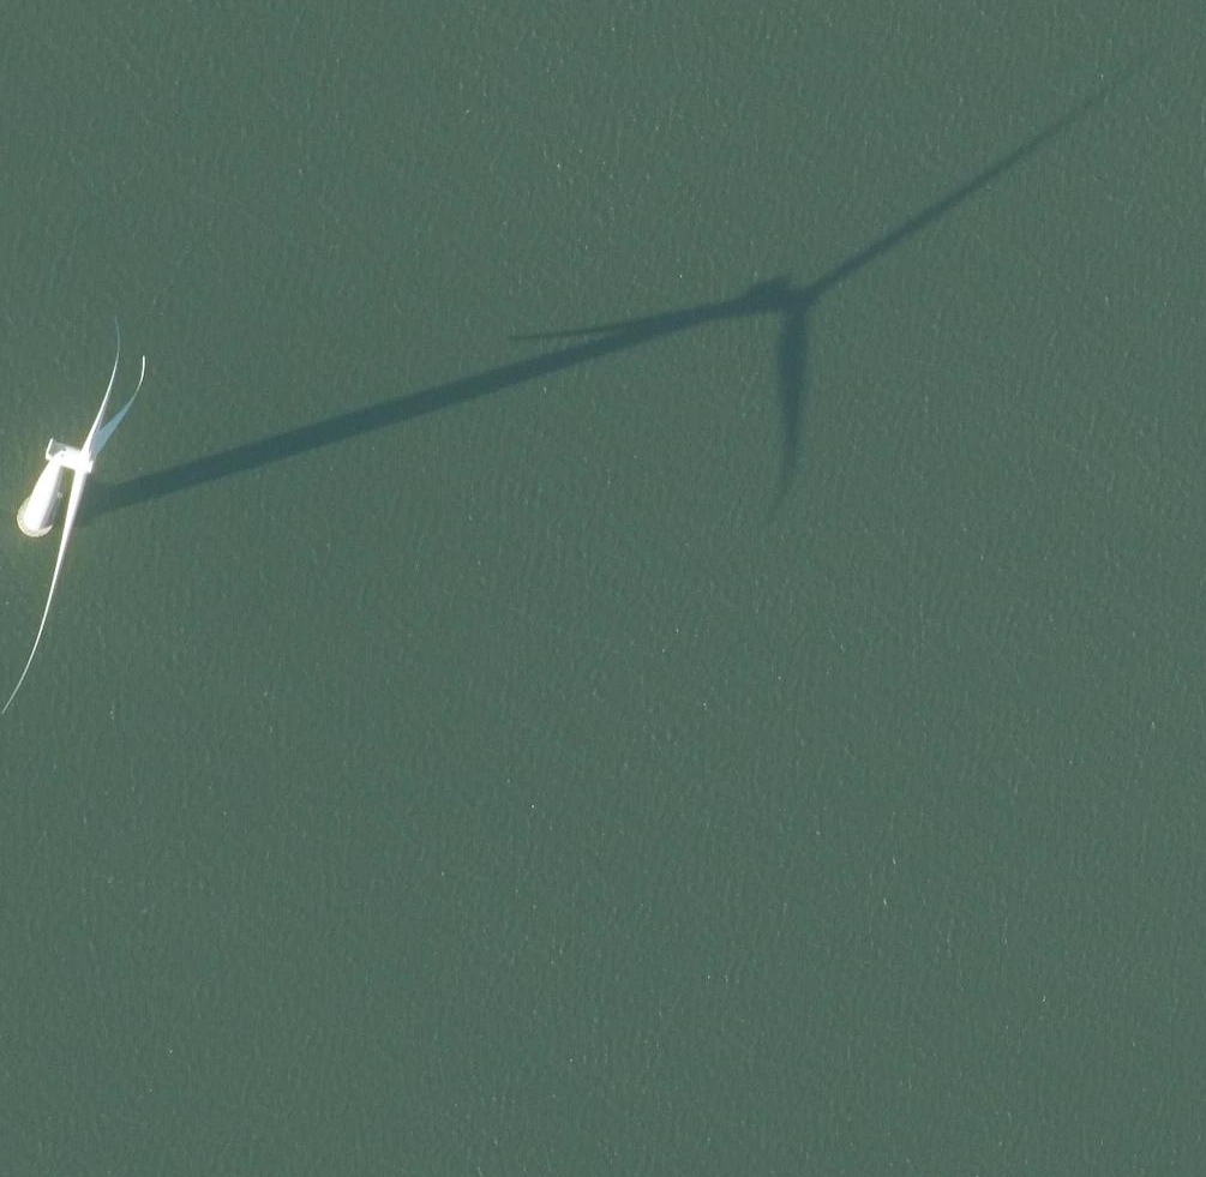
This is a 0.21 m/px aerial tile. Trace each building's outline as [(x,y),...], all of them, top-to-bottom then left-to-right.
[(40,513),(35,511),(30,511),(26,513),(22,517),(21,521),(22,526),(24,530),(28,533),(32,535),(36,534),(40,533),(43,529),(45,524),(45,520),(43,516),(40,513)]
